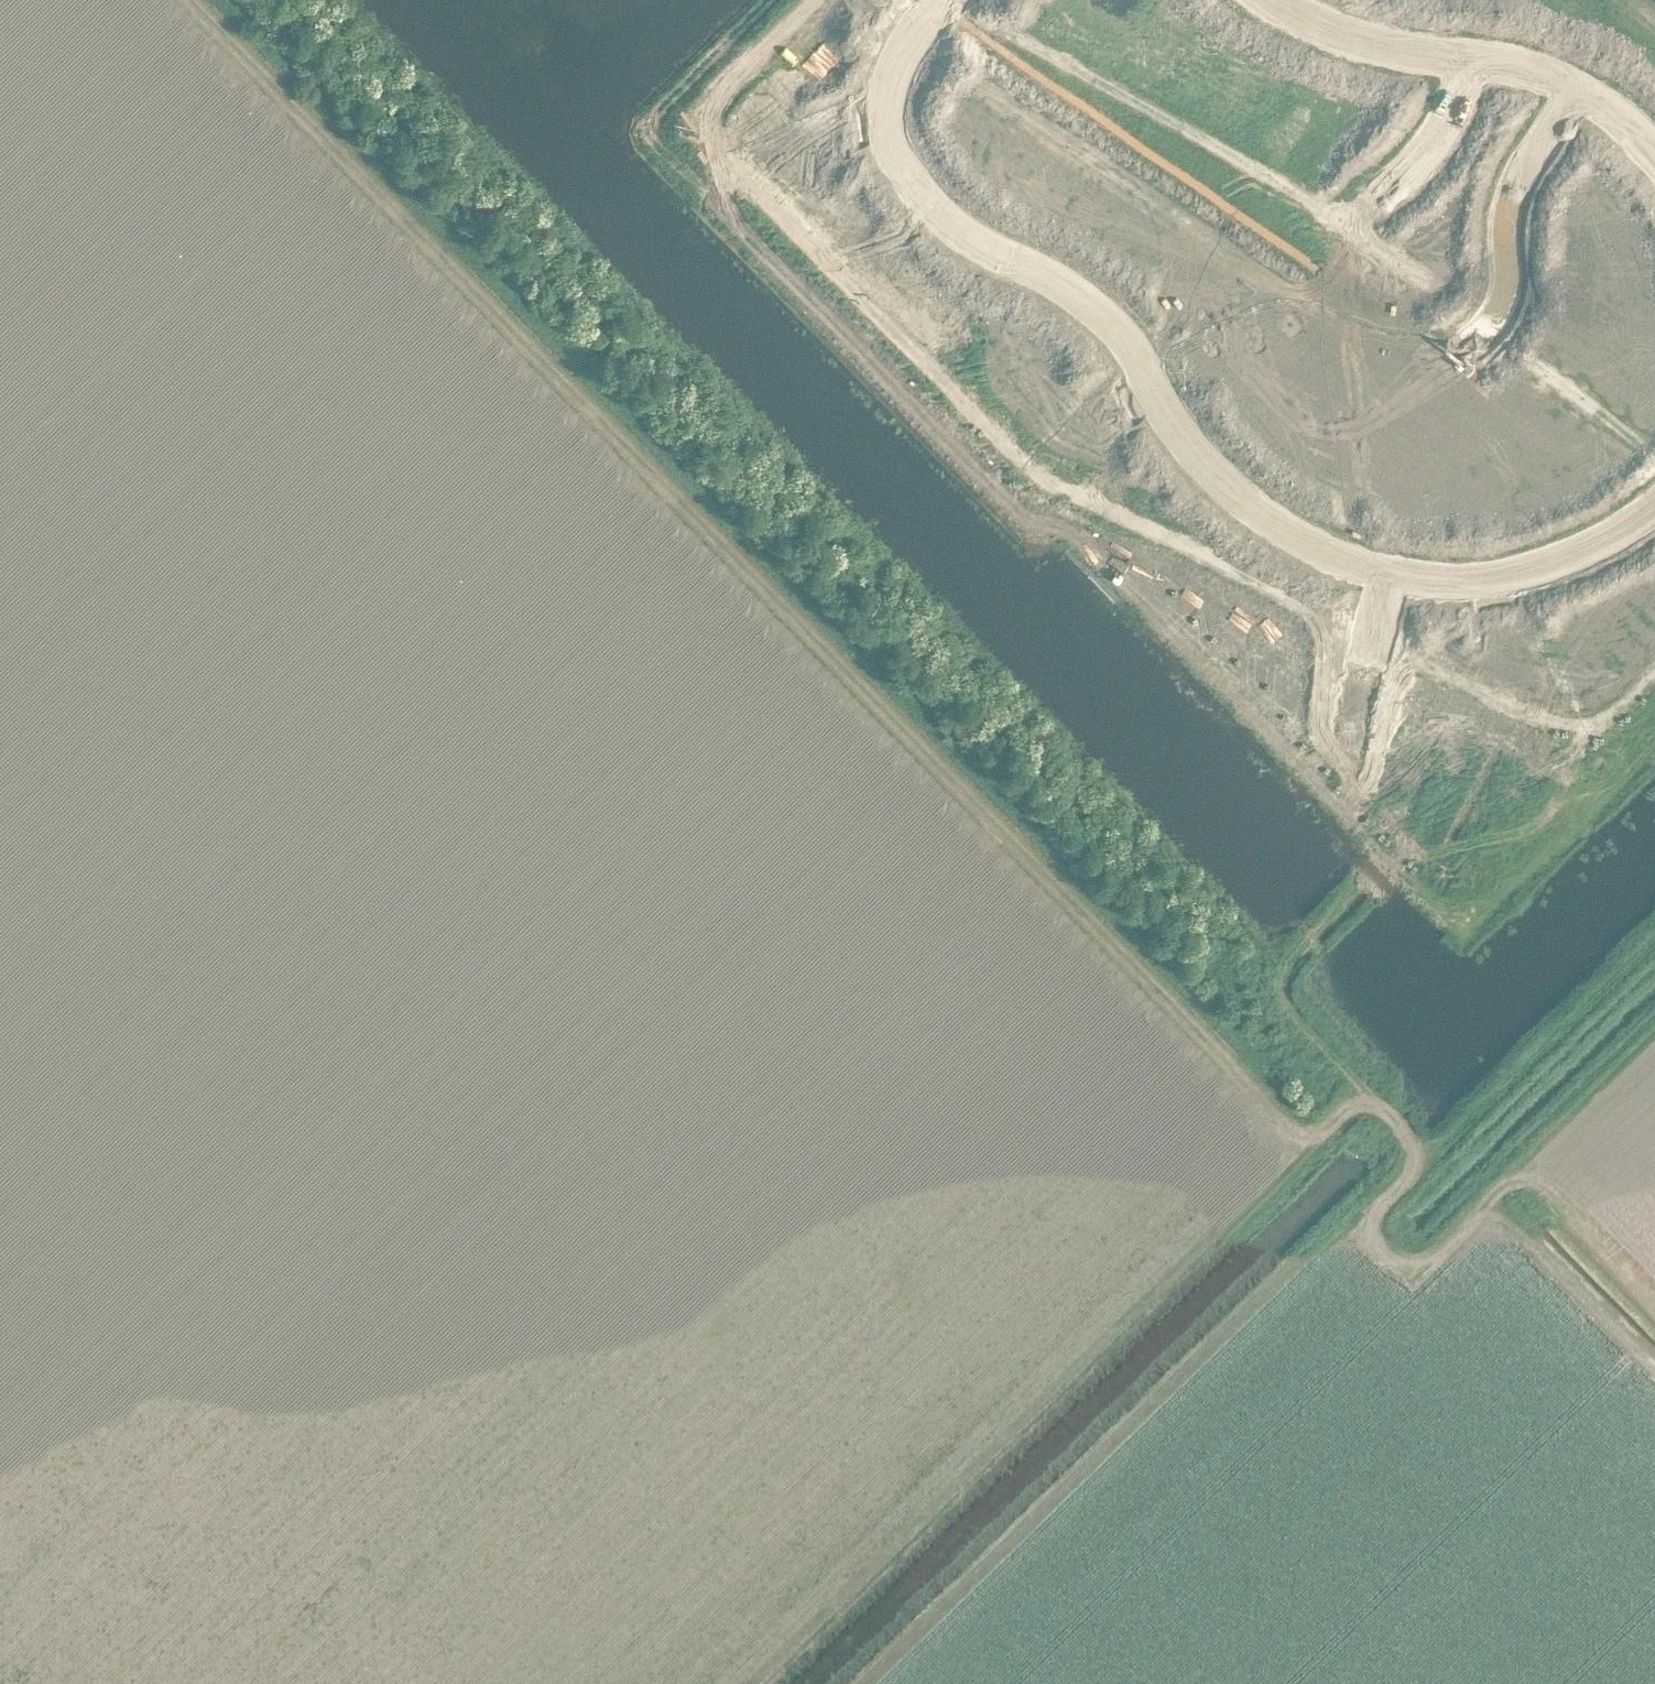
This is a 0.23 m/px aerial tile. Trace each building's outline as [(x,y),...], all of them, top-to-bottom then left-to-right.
[(1144,11),(1157,1),(1156,0),(1135,0),(1144,11)] [(963,31),(947,45),(983,90),(1009,69),(1016,77),(1027,68),(1006,42),(997,50),(976,25),(965,33),(963,31)] [(1205,75),(1190,103),(1206,111),(1216,92),(1249,109),(1277,55),(1243,37),(1219,83),(1205,75)] [(1027,133),(976,183),(1001,208),(1051,159),(1027,133)] [(1568,170),(1567,203),(1620,205),(1620,193),(1623,193),(1623,172),(1568,170)] [(1542,228),(1542,252),(1545,252),(1544,272),(1595,273),(1595,252),(1592,252),(1593,241),(1593,230),(1542,228)] [(1639,239),(1654,290),(1654,235),(1639,239)] [(1537,313),(1536,323),(1563,325),(1562,338),(1586,340),(1588,324),(1593,325),(1596,292),(1568,289),(1566,302),(1540,299),(1539,313),(1537,313)] [(1027,355),(1026,356),(1064,395),(1065,394),(1064,394),(1066,392),(1070,389),(1083,375),(1070,362),(1080,352),(1059,331),(1030,359),(1027,355)] [(1026,356),(996,386),(1020,411),(1030,400),(1043,414),(1057,401),(1060,398),(1062,396),(1063,396),(1064,395),(1026,356)] [(1269,356),(1263,390),(1294,395),(1292,409),(1311,412),(1318,371),(1301,368),(1302,361),(1269,356)] [(1271,444),(1263,467),(1271,470),(1269,475),(1285,480),(1283,484),(1308,492),(1309,488),(1326,493),(1337,460),(1318,454),(1316,459),(1271,444)] [(1346,481),(1343,515),(1396,520),(1397,509),(1411,511),(1414,483),(1398,482),(1397,486),(1346,481)]
